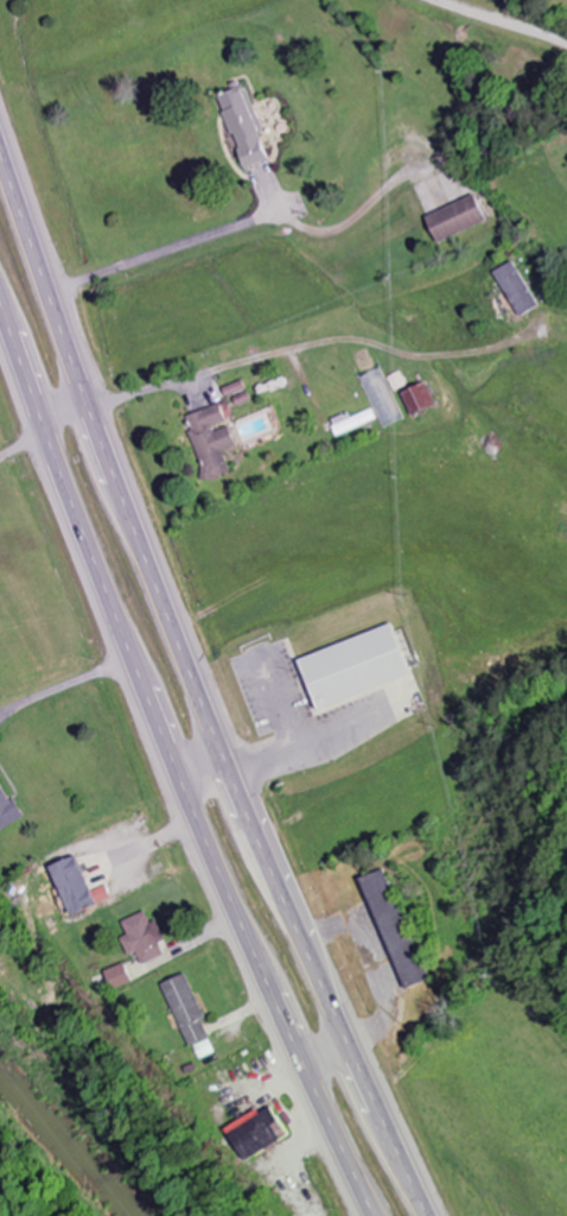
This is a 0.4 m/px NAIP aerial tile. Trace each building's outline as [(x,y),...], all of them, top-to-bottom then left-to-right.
[(266,136),(248,86),(218,98),(246,171),(272,161),(263,137),(266,136)] [(437,246),(487,223),(474,196),(425,220),(437,246)] [(514,310),(520,319),(541,306),(515,262),(494,274),(506,294),(498,298),(507,314),(514,310)] [(383,421),(387,430),(407,421),(387,370),(365,379),(377,411),(356,419),(354,414),(336,421),(342,437),(383,421)] [(416,417),(441,409),(435,386),(409,394),(416,417)] [(190,419),(213,482),(237,473),(229,451),(243,446),(235,425),(234,425),(227,405),(190,419)] [(308,659),(327,711),(420,678),(401,626),(308,659)] [(80,916),(114,903),(109,889),(101,892),(88,858),(62,868),(80,916)] [(170,956),(165,946),(169,944),(153,911),(129,924),(139,944),(132,947),(137,958),(143,954),(149,967),(170,956)] [(113,972),(122,991),(140,983),(131,964),(113,972)] [(170,985),(203,1061),(225,1052),(192,976),(170,985)] [(300,1137),(282,1108),(239,1134),(258,1164),(300,1137)]
